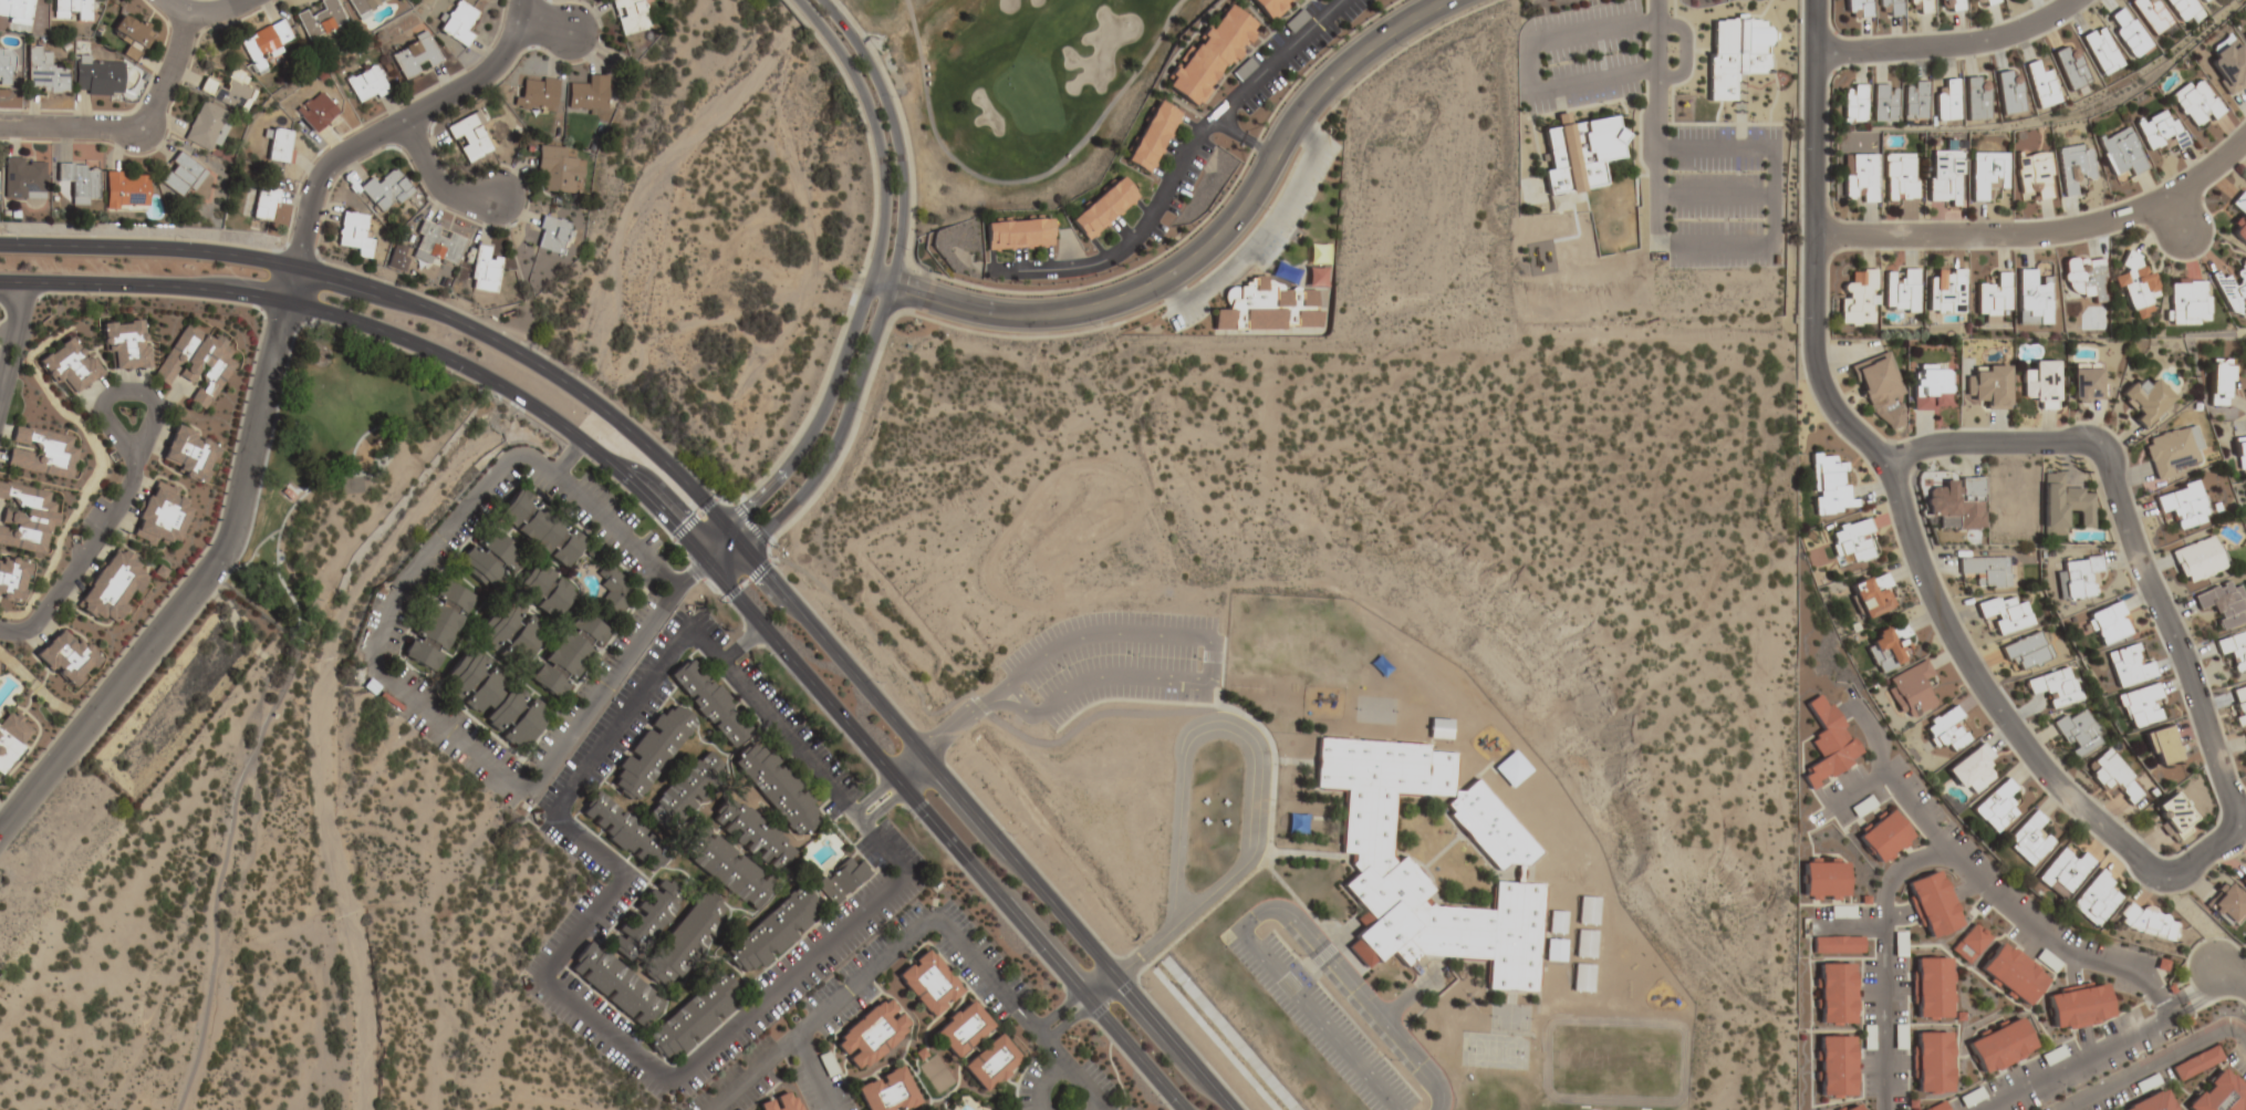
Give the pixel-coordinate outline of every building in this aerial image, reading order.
[(31,24),(34,0),(0,0),(0,21),(31,24)] [(90,20),(90,0),(54,0),(54,20),(90,20)] [(334,0),(320,0),(314,2),(317,7),(295,16),(306,40),(344,24),(334,0)] [(355,19),(393,0),(346,0),(355,19)] [(477,12),(459,0),(458,0),(438,30),(464,48),(472,36),(464,30),(477,12)] [(621,37),(651,29),(643,0),(611,0),(621,37)] [(1296,0),(1248,0),(1269,24),(1296,0)] [(1870,0),(1845,0),(1845,18),(1870,18),(1870,0)] [(1900,0),(1876,0),(1877,16),(1900,16),(1900,0)] [(1907,14),(1929,14),(1929,0),(1907,0),(1907,14)] [(1961,10),(1961,0),(1938,0),(1939,12),(1961,10)] [(2153,37),(2172,24),(2156,0),(2131,0),(2129,1),(2153,37)] [(2205,16),(2193,0),(2164,0),(2182,23),(2190,17),(2195,24),(2205,16)] [(1200,110),(1255,24),(1219,1),(1164,88),(1200,110)] [(2135,58),(2151,46),(2122,7),(2106,20),(2135,58)] [(154,29),(123,11),(111,31),(130,42),(123,54),(135,61),(154,29)] [(1284,25),(1290,32),(1304,20),(1299,13),(1284,25)] [(1712,22),(1712,54),(1707,54),(1708,101),(1734,101),(1734,82),(1736,82),(1735,74),(1744,74),(1744,73),(1768,73),(1768,46),(1770,46),(1771,40),(1774,40),(1774,33),(1771,33),(1769,27),(1765,27),(1765,22),(1758,22),(1757,20),(1744,20),(1744,14),(1735,14),(1735,19),(1729,19),(1729,20),(1719,20),(1719,22),(1712,22)] [(292,43),(281,20),(239,40),(256,77),(267,72),(260,58),(292,43)] [(2123,65),(2100,26),(2080,38),(2104,77),(2123,65)] [(390,52),(403,81),(441,63),(428,34),(390,52)] [(2210,49),(2216,58),(2207,65),(2229,98),(2245,87),(2245,57),(2231,34),(2210,49)] [(2091,85),(2072,45),(2052,54),(2072,95),(2091,85)] [(66,69),(50,69),(50,49),(28,49),(28,92),(66,92),(66,69)] [(10,87),(11,51),(0,51),(0,87),(10,87)] [(122,64),(91,63),(91,56),(76,56),(75,95),(122,95),(122,64)] [(1255,65),(1246,58),(1231,75),(1239,82),(1255,65)] [(2024,65),(2037,109),(2060,102),(2050,68),(2038,72),(2035,61),(2024,65)] [(389,92),(376,65),(346,80),(359,106),(389,92)] [(2004,116),(2026,111),(2016,68),(1994,73),(2004,116)] [(205,78),(198,91),(241,115),(253,93),(243,88),(248,78),(232,69),(222,88),(205,78)] [(606,76),(584,76),(584,86),(569,85),(568,111),(605,113),(606,76)] [(557,80),(519,77),(517,109),(554,112),(557,80)] [(1991,119),(1988,87),(1976,88),(1975,77),(1964,79),(1969,122),(1991,119)] [(1935,92),(1936,122),(1960,120),(1958,78),(1945,79),(1945,91),(1935,92)] [(1903,81),(1903,121),(1927,121),(1927,81),(1903,81)] [(2185,82),(2167,97),(2196,132),(2222,111),(2198,81),(2190,88),(2185,82)] [(1868,122),(1868,85),(1844,85),(1844,122),(1868,122)] [(1874,122),(1897,122),(1897,85),(1874,85),(1874,122)] [(310,132),(337,115),(322,91),(295,108),(310,132)] [(1123,161),(1150,175),(1180,113),(1153,99),(1123,161)] [(182,138),(211,154),(227,123),(220,119),(224,112),(202,100),(182,138)] [(2183,147),(2168,107),(2133,121),(2146,153),(2172,143),(2174,150),(2183,147)] [(447,125),(464,164),(493,151),(476,113),(447,125)] [(1538,131),(1614,113),(1625,160),(1600,166),(1603,184),(1543,198),(1537,174),(1548,170),(1538,131)] [(2145,171),(2128,127),(2095,139),(2109,176),(2124,170),(2126,178),(2145,171)] [(268,130),(267,161),(290,162),(291,131),(268,130)] [(2055,149),(2062,197),(2074,195),(2073,183),(2093,180),(2088,144),(2055,149)] [(579,194),(583,150),(539,146),(537,172),(546,173),(544,192),(579,194)] [(1951,201),(1951,208),(1962,208),(1962,151),(1928,151),(1928,201),(1951,201)] [(2008,153),(1970,153),(1970,201),(1983,201),(1983,189),(2008,189),(2008,153)] [(2054,199),(2048,153),(2014,157),(2018,192),(2031,191),(2032,201),(2054,199)] [(181,195),(184,188),(194,193),(205,167),(173,154),(159,186),(181,195)] [(1917,201),(1917,154),(1883,154),(1883,201),(1917,201)] [(1876,155),(1842,155),(1842,202),(1876,202),(1876,155)] [(4,200),(45,200),(45,159),(4,159),(4,200)] [(85,164),(57,164),(57,183),(69,183),(69,205),(96,205),(96,171),(85,171),(85,164)] [(372,178),(359,188),(381,216),(412,191),(395,169),(376,184),(372,178)] [(149,172),(105,172),(105,209),(149,209),(149,172)] [(1139,198),(1119,175),(1067,220),(1087,243),(1139,198)] [(278,187),(257,183),(251,219),(272,222),(278,187)] [(2229,205),(2240,214),(2227,230),(2245,247),(2245,196),(2241,192),(2229,205)] [(370,259),(372,240),(363,239),(366,215),(341,212),(337,246),(357,249),(355,257),(370,259)] [(571,224),(543,215),(533,246),(561,255),(571,224)] [(983,220),(984,251),(1052,248),(1051,217),(983,220)] [(454,265),(464,237),(421,222),(412,249),(394,243),(385,268),(403,274),(408,258),(428,265),(431,257),(454,265)] [(488,257),(490,249),(477,246),(468,288),(495,293),(502,259),(488,257)] [(2123,286),(2134,321),(2153,315),(2148,300),(2156,297),(2141,250),(2121,257),(2126,272),(2112,277),(2116,289),(2123,286)] [(2062,260),(2065,297),(2092,295),(2092,304),(2106,303),(2102,257),(2062,260)] [(2240,260),(2237,279),(2222,277),(2215,312),(2245,318),(2245,261),(2240,260)] [(1876,269),(1851,270),(1851,282),(1840,282),(1840,326),(1876,326),(1876,269)] [(1919,270),(1884,270),(1884,313),(1919,313),(1919,270)] [(1964,270),(1928,270),(1928,313),(1964,313),(1964,270)] [(2051,325),(2051,279),(2038,279),(2038,270),(2017,270),(2017,325),(2051,325)] [(2010,273),(1998,273),(1998,284),(1976,284),(1976,316),(1987,316),(1987,323),(1999,323),(1999,311),(2010,311),(2010,273)] [(1213,331),(1286,330),(1286,307),(1291,307),(1290,289),(1266,289),(1265,277),(1246,278),(1246,288),(1225,288),(1225,310),(1213,310),(1213,331)] [(2169,280),(2169,325),(2207,325),(2207,280),(2169,280)] [(107,371),(146,370),(145,322),(105,324),(107,371)] [(152,379),(169,388),(175,377),(195,388),(187,401),(206,412),(235,360),(227,356),(232,349),(184,322),(152,379)] [(41,360),(67,400),(100,378),(74,338),(41,360)] [(1878,435),(1906,425),(1896,396),(1903,393),(1889,353),(1854,365),(1878,435)] [(2211,406),(2230,406),(2230,360),(2211,360),(2211,406)] [(2056,364),(2032,364),(2032,373),(2021,373),(2021,401),(2035,401),(2035,411),(2056,411),(2056,364)] [(1949,411),(1949,365),(1912,365),(1912,411),(1949,411)] [(1976,366),(1976,377),(1965,377),(1965,401),(1986,401),(1986,411),(2009,411),(2009,366),(1976,366)] [(2070,372),(2070,404),(2102,404),(2102,372),(2070,372)] [(2153,378),(2145,387),(2136,378),(2120,395),(2139,414),(2132,420),(2144,432),(2175,400),(2153,378)] [(199,436),(175,425),(158,464),(202,483),(216,451),(196,442),(199,436)] [(2201,451),(2194,425),(2143,439),(2154,479),(2197,467),(2193,453),(2201,451)] [(70,481),(78,439),(13,427),(6,470),(70,481)] [(2234,439),(2238,472),(2245,471),(2245,437),(2234,439)] [(1814,515),(1857,513),(1856,498),(1848,499),(1846,463),(1835,464),(1835,454),(1810,455),(1814,515)] [(2042,472),(2042,536),(2064,536),(2064,512),(2080,512),(2080,528),(2092,528),(2092,493),(2082,493),(2082,486),(2064,486),(2064,472),(2042,472)] [(180,490),(151,480),(132,535),(175,550),(190,506),(176,501),(180,490)] [(1938,530),(1984,530),(1983,481),(1926,481),(1926,517),(1938,517),(1938,530)] [(2209,522),(2199,481),(2154,493),(2160,514),(2172,511),(2177,530),(2209,522)] [(49,554),(58,491),(0,483),(0,548),(49,554)] [(496,519),(566,571),(587,543),(516,491),(496,519)] [(1837,526),(1838,534),(1830,536),(1835,558),(1847,555),(1850,565),(1878,558),(1869,519),(1837,526)] [(459,560),(488,587),(503,571),(508,576),(525,558),(489,526),(459,560)] [(2170,551),(2182,585),(2229,569),(2217,535),(2170,551)] [(110,630),(152,572),(116,546),(74,604),(110,630)] [(21,603),(28,563),(0,557),(0,599),(21,603)] [(2064,561),(2065,572),(2056,573),(2059,601),(2095,597),(2092,574),(2102,573),(2101,557),(2064,561)] [(1982,589),(2010,589),(2010,558),(1960,558),(1960,579),(1982,579),(1982,589)] [(538,563),(515,592),(553,623),(576,594),(538,563)] [(603,614),(628,612),(624,567),(599,569),(603,614)] [(1849,586),(1863,620),(1898,606),(1884,571),(1849,586)] [(473,594),(439,579),(403,659),(437,674),(473,594)] [(2239,611),(2245,609),(2245,608),(2238,580),(2193,594),(2198,611),(2211,607),(2219,632),(2243,624),(2239,611)] [(1998,636),(2033,625),(2026,601),(2015,605),(2011,594),(1976,605),(1981,619),(1992,616),(1998,636)] [(520,669),(548,627),(504,598),(476,640),(520,669)] [(2133,634),(2120,602),(2086,615),(2098,647),(2133,634)] [(529,680),(560,701),(609,632),(578,611),(529,680)] [(1869,635),(1873,645),(1866,648),(1877,675),(1912,660),(1903,639),(1910,636),(1903,620),(1869,635)] [(34,655),(67,690),(98,661),(64,626),(34,655)] [(2000,648),(2009,668),(2017,664),(2021,672),(2054,658),(2042,630),(2000,648)] [(2219,655),(2229,652),(2235,673),(2245,669),(2245,633),(2245,631),(2214,641),(2219,655)] [(2107,653),(2116,688),(2155,678),(2151,663),(2140,666),(2135,646),(2107,653)] [(512,677),(466,649),(438,697),(527,749),(550,709),(507,684),(512,677)] [(729,752),(750,735),(690,658),(668,675),(729,752)] [(1904,722),(1937,707),(1926,684),(1935,680),(1926,660),(1884,680),(1904,722)] [(2026,681),(2031,697),(2045,693),(2050,710),(2082,700),(2072,666),(2026,681)] [(2162,719),(2158,707),(2162,706),(2156,684),(2118,696),(2128,730),(2162,719)] [(2236,728),(2245,725),(2245,686),(2232,690),(2236,704),(2230,705),(2236,728)] [(1805,703),(1821,732),(1808,739),(1821,762),(1799,773),(1808,789),(1863,760),(1826,692),(1805,703)] [(636,804),(697,722),(669,701),(607,783),(636,804)] [(1950,753),(1974,737),(1953,706),(1921,728),(1937,751),(1945,746),(1950,753)] [(2105,741),(2083,707),(2053,726),(2075,760),(2105,741)] [(36,732),(10,710),(0,723),(0,771),(2,773),(36,732)] [(1451,720),(1430,719),(1429,740),(1450,741),(1451,720)] [(2181,761),(2175,727),(2146,732),(2152,766),(2181,761)] [(1317,738),(1427,745),(1426,750),(1454,753),(1452,791),(1460,791),(1474,779),(1538,852),(1525,865),(1520,865),(1520,882),(1541,883),(1536,992),(1487,987),(1488,957),(1420,953),(1404,966),(1390,951),(1377,961),(1355,935),(1372,919),(1342,884),(1356,872),(1349,862),(1353,861),(1353,852),(1341,851),(1344,788),(1313,787),(1317,738)] [(797,841),(822,819),(757,743),(731,765),(797,841)] [(1985,766),(1994,759),(1981,743),(1944,771),(1966,799),(1994,778),(1985,766)] [(728,771),(704,749),(645,812),(669,835),(728,771)] [(2113,784),(2130,805),(2144,794),(2108,749),(2084,769),(2103,791),(2113,784)] [(1493,769),(1510,790),(1531,773),(1514,752),(1493,769)] [(1993,836),(2020,811),(2007,797),(2016,789),(2006,778),(1970,811),(1993,836)] [(649,876),(669,854),(598,791),(578,813),(649,876)] [(2175,839),(2198,823),(2176,791),(2152,807),(2175,839)] [(1857,819),(1876,805),(1869,795),(1849,810),(1857,819)] [(780,875),(799,848),(725,798),(707,825),(780,875)] [(1855,837),(1879,867),(1913,839),(1890,810),(1855,837)] [(2041,832),(2048,825),(2032,811),(2002,844),(2029,868),(2053,842),(2041,832)] [(705,830),(683,858),(755,913),(776,884),(705,830)] [(2034,879),(2059,902),(2093,863),(2078,850),(2071,858),(2061,849),(2034,879)] [(860,861),(853,867),(846,858),(814,885),(832,908),(872,875),(860,861)] [(1847,862),(1802,862),(1802,902),(1847,902),(1847,862)] [(1962,926),(1942,869),(1905,883),(1925,939),(1962,926)] [(2067,907),(2093,930),(2119,899),(2110,891),(2116,884),(2099,869),(2067,907)] [(630,961),(686,899),(662,878),(606,940),(630,961)] [(2227,883),(2205,905),(2227,927),(2245,908),(2245,902),(2227,883)] [(723,952),(746,978),(822,912),(799,886),(723,952)] [(641,972),(671,993),(728,914),(698,893),(641,972)] [(1599,898),(1579,897),(1577,925),(1596,926),(1599,898)] [(2177,930),(2130,897),(2117,915),(2164,948),(2177,930)] [(1565,935),(1565,912),(1548,912),(1548,934),(1565,935)] [(1948,949),(1965,966),(1991,940),(1974,923),(1948,949)] [(1596,932),(1577,930),(1574,958),(1593,960),(1596,932)] [(641,1030),(665,1001),(589,938),(565,967),(641,1030)] [(1545,963),(1564,964),(1565,940),(1546,939),(1545,963)] [(1862,939),(1814,939),(1814,954),(1862,954),(1862,939)] [(2026,1008),(2049,977),(2000,940),(1977,971),(2026,1008)] [(926,948),(893,976),(930,1020),(963,992),(926,948)] [(2036,957),(2052,975),(2060,967),(2045,949),(2036,957)] [(1952,1018),(1952,958),(1915,958),(1914,1018),(1952,1018)] [(1818,963),(1818,1024),(1856,1024),(1857,963),(1818,963)] [(1571,993),(1591,994),(1593,966),(1573,964),(1571,993)] [(642,1036),(664,1064),(745,1000),(723,972),(642,1036)] [(2046,993),(2053,1031),(2112,1020),(2105,982),(2046,993)] [(858,1073),(913,1028),(886,995),(831,1040),(858,1073)] [(994,1028),(970,998),(930,1031),(954,1061),(994,1028)] [(2038,1052),(2023,1017),(1966,1041),(1981,1076),(2038,1052)] [(1915,1092),(1953,1092),(1952,1032),(1914,1033),(1915,1092)] [(985,1094),(1024,1061),(1000,1033),(961,1066),(985,1094)] [(1818,1096),(1856,1096),(1856,1036),(1818,1036),(1818,1096)] [(2170,1066),(2177,1082),(2224,1062),(2217,1046),(2170,1066)] [(828,1080),(840,1074),(828,1050),(816,1057),(828,1080)] [(921,1108),(904,1066),(855,1085),(865,1109),(915,1109),(921,1108)] [(2222,1066),(2183,1107),(2186,1109),(2245,1109),(2245,1090),(2222,1066)] [(2135,1085),(2141,1094),(2160,1083),(2155,1074),(2135,1085)] [(2165,1088),(2121,1108),(2122,1109),(2175,1109),(2165,1088)] [(753,1105),(755,1109),(801,1109),(794,1089),(753,1105)] [(1960,1098),(1964,1107),(1983,1098),(1979,1089),(1960,1098)] [(1944,1102),(1926,1109),(1948,1109),(1944,1102)]
